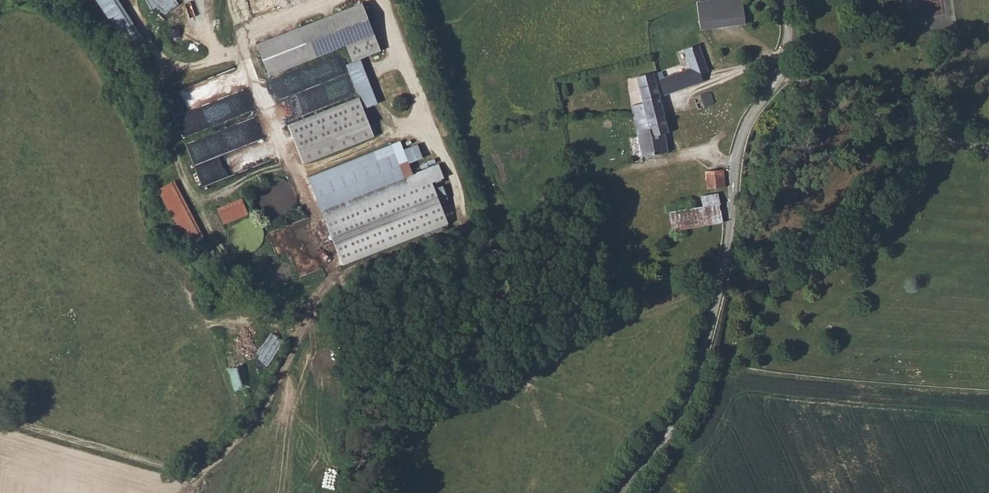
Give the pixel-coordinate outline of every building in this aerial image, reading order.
[(255,41),(267,72),(343,41),(350,57),(378,46),(359,0),(255,41)] [(743,1),(698,6),(701,26),(746,20),(743,1)] [(686,67),(655,80),(660,95),(699,80),(696,73),(703,70),(693,43),(679,48),(686,67)] [(659,132),(663,131),(650,71),(633,75),(639,101),(628,104),(638,155),(653,152),(663,150),(659,132)] [(700,104),(700,105),(707,102),(704,90),(696,92),(700,104)] [(356,94),(287,122),(302,160),(372,132),(356,94)] [(261,117),(187,139),(201,184),(271,162),(263,136),(267,135),(261,117)] [(398,138),(307,174),(342,261),(445,220),(432,186),(419,191),(411,171),(398,138)] [(437,161),(411,171),(419,191),(432,186),(445,181),(437,161)] [(724,187),(723,186),(719,170),(702,174),(707,191),(724,187)] [(175,180),(159,188),(188,244),(205,236),(175,180)] [(663,231),(713,225),(709,195),(693,197),(694,208),(661,211),(663,231)] [(243,197),(217,208),(224,224),(249,213),(243,197)]
